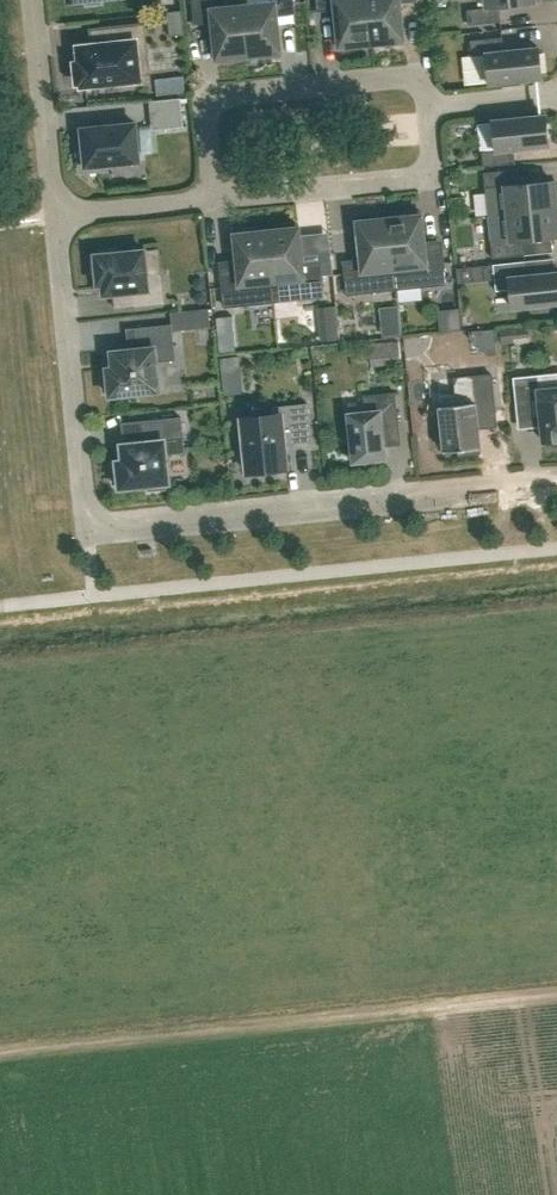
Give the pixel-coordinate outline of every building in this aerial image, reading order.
[(196,23),(213,21),(217,63),(237,61),(237,57),(249,56),(244,5),(212,9),(211,0),(193,0),(196,23)] [(244,5),(249,56),(261,55),(261,58),(281,56),(277,15),(294,13),(293,0),(275,0),(275,2),(244,5)] [(319,10),(336,8),(340,50),(360,48),(360,44),(372,43),(367,0),(318,0),(319,10)] [(372,43),(384,42),(384,45),(404,43),(400,2),(415,0),(367,0),(372,43)] [(467,9),(469,24),(501,21),(500,6),(535,3),(535,0),(536,0),(486,0),(487,7),(467,9)] [(182,10),(168,12),(170,36),(184,34),(182,10)] [(80,62),(75,63),(77,83),(82,82),(82,86),(140,80),(140,74),(149,73),(146,46),(137,47),(135,25),(99,28),(101,44),(78,46),(80,62)] [(503,37),(470,40),(472,55),(486,54),(489,83),(502,81),(502,86),(522,84),(522,83),(522,79),(537,78),(538,78),(543,77),(540,48),(504,51),(503,37)] [(181,98),(152,100),(155,129),(184,126),(181,98)] [(496,150),(482,151),(483,166),(516,163),(514,148),(550,145),(547,115),(542,116),(541,116),(525,117),(525,114),(525,113),(505,115),(506,119),(493,121),(496,150)] [(84,146),(79,147),(82,171),(106,169),(106,164),(139,161),(136,123),(82,128),(84,146)] [(484,172),(486,187),(488,215),(508,213),(556,208),(556,203),(556,202),(556,182),(554,183),(553,180),(518,184),(516,169),(484,172)] [(488,215),(491,243),(493,258),(525,255),(524,240),(556,237),(556,214),(556,208),(508,213),(488,215)] [(402,216),(390,218),(397,288),(446,283),(443,251),(426,253),(421,211),(401,213),(402,216)] [(362,259),(345,261),(348,293),(397,288),(390,218),(378,219),(377,216),(357,218),(362,259)] [(279,229),(267,230),(274,301),(323,296),(320,264),(303,265),(299,224),(279,226),(279,229)] [(239,272),(222,274),(225,306),(274,301),(267,230),(255,232),(254,229),(234,231),(239,272)] [(96,261),(91,261),(92,276),(97,276),(98,285),(103,284),(104,295),(135,291),(136,306),(165,303),(162,277),(148,279),(145,250),(116,253),(116,248),(101,249),(102,254),(95,255),(96,261)] [(493,264),(495,279),(509,278),(512,307),(556,302),(556,272),(527,275),(526,261),(493,264)] [(471,282),(470,267),(457,268),(459,283),(471,282)] [(335,307),(319,309),(322,341),(338,340),(335,307)] [(461,329),(459,308),(448,309),(450,330),(461,329)] [(209,309),(196,311),(197,327),(210,326),(209,309)] [(383,337),(401,335),(400,323),(382,325),(383,337)] [(108,373),(103,374),(105,391),(110,390),(110,395),(159,390),(156,362),(175,360),(172,324),(134,328),(136,349),(112,352),(114,368),(108,369),(108,373)] [(512,328),(500,329),(501,344),(513,343),(512,328)] [(369,344),(372,367),(401,363),(398,341),(369,344)] [(239,357),(221,359),(222,371),(240,369),(239,357)] [(514,377),(518,419),(536,417),(535,416),(542,416),(544,441),(556,440),(556,373),(537,375),(539,386),(515,388),(514,378),(515,378),(515,377),(514,377)] [(456,392),(439,394),(445,452),(459,450),(460,455),(481,453),(477,414),(496,412),(492,374),(455,378),(456,392)] [(365,412),(349,414),(354,461),(365,460),(366,465),(386,463),(382,425),(399,423),(395,392),(364,395),(365,412)] [(244,434),(238,435),(241,458),(246,457),(248,472),(287,468),(284,444),(312,441),(308,403),(273,407),(274,414),(242,418),(244,434)] [(118,466),(112,466),(114,483),(119,483),(120,488),(148,485),(149,490),(166,488),(165,483),(169,482),(166,454),(185,452),(181,416),(143,420),(145,442),(122,444),(123,460),(117,461),(118,466)]
